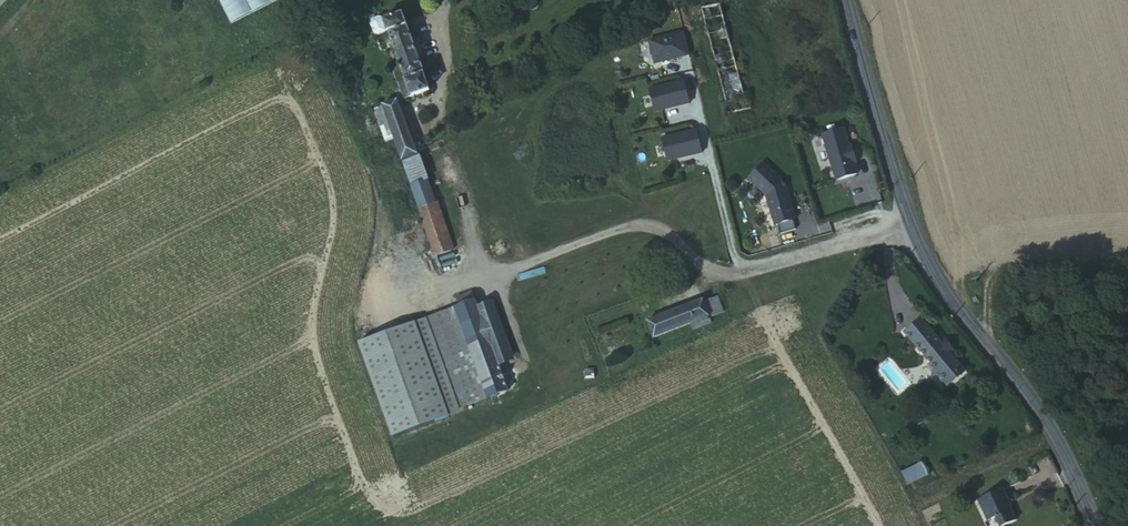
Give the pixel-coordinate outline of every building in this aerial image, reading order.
[(407,0),(387,0),(405,44),(396,47),(401,58),(426,48),(407,0)] [(726,0),(707,0),(725,79),(749,73),(747,60),(741,62),(726,0)] [(648,42),(655,67),(690,57),(683,33),(648,42)] [(403,121),(417,115),(393,52),(379,58),(400,116),(403,121)] [(686,81),(650,85),(653,113),(689,109),(686,81)] [(667,164),(703,155),(697,130),(661,139),(667,164)] [(833,185),(858,181),(849,130),(824,134),(833,185)] [(414,152),(446,242),(464,235),(433,144),(414,152)] [(759,201),(763,214),(770,212),(776,235),(795,231),(778,164),(750,171),(758,201),(759,201)] [(974,255),(977,263),(987,261),(979,252),(974,255)] [(475,318),(491,361),(512,354),(502,328),(482,273),(475,255),(459,261),(463,270),(457,273),(464,291),(447,298),(443,306),(448,322),(456,326),(475,318)] [(452,377),(491,361),(475,318),(456,326),(448,322),(443,306),(447,298),(464,291),(457,273),(362,310),(398,403),(453,381),(452,377)] [(954,323),(943,308),(926,285),(908,298),(947,350),(965,337),(954,323)] [(653,342),(726,319),(719,299),(647,322),(653,342)] [(948,304),(943,308),(954,323),(959,318),(948,304)] [(920,460),(900,470),(907,484),(927,474),(920,460)] [(1006,472),(1001,461),(976,473),(984,493),(991,490),(992,493),(996,491),(1000,500),(1012,493),(1003,473),(1006,472)]
